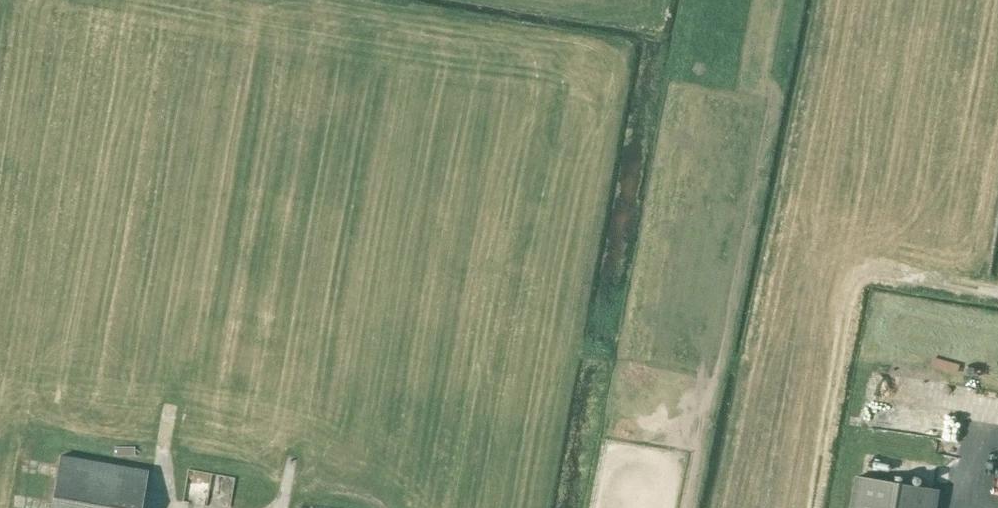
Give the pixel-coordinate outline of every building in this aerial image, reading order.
[(148,469),(60,454),(51,507),(141,507),(148,469)] [(938,490),(855,476),(849,507),(935,507),(938,490)]
